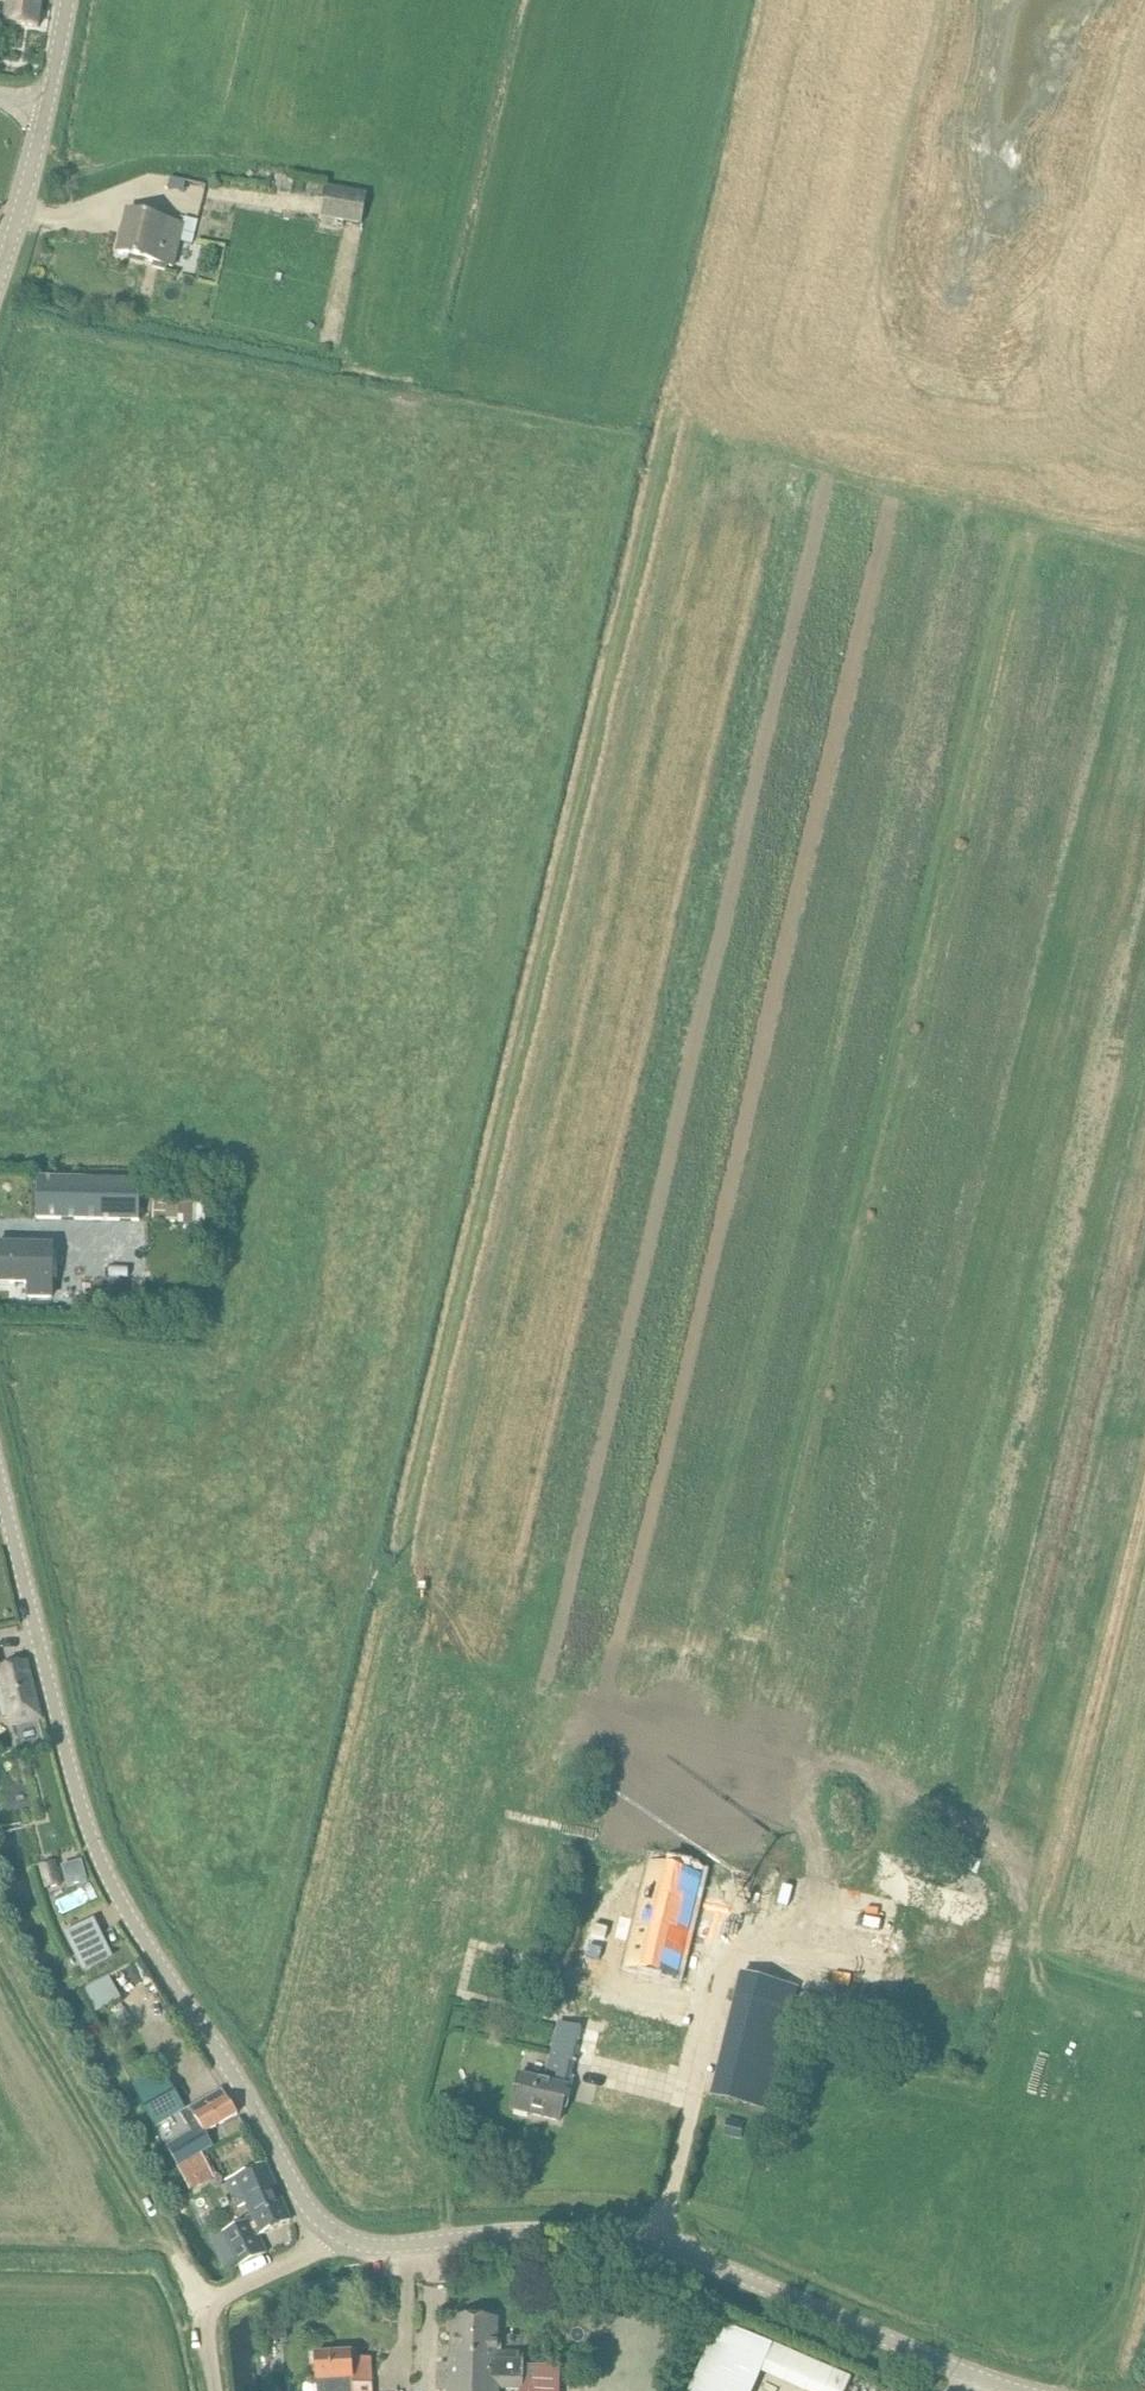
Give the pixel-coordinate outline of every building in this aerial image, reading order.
[(39,28),(42,0),(0,0),(0,1),(9,2),(6,23),(39,28)] [(283,177),(282,191),(292,193),(294,178),(283,177)] [(345,223),(363,225),(368,194),(328,187),(324,223),(344,227),(345,223)] [(118,254),(141,260),(174,268),(181,241),(193,245),(194,241),(198,222),(187,219),(185,226),(151,217),(128,211),(118,254)] [(141,1181),(62,1179),(38,1178),(37,1219),(140,1222),(141,1181)] [(208,1190),(156,1188),(155,1223),(207,1224),(208,1190)] [(52,1299),(53,1299),(54,1248),(20,1246),(0,1246),(0,1284),(36,1285),(36,1297),(28,1297),(28,1298),(52,1299)] [(10,1716),(13,1726),(41,1718),(27,1662),(0,1669),(0,1719),(10,1716)] [(40,1868),(46,1889),(62,1883),(56,1864),(40,1868)] [(685,1950),(703,1876),(660,1865),(641,1940),(685,1950)] [(93,1923),(66,1936),(82,1970),(110,1957),(93,1923)] [(112,1979),(102,1985),(110,2000),(121,1994),(112,1979)] [(734,2001),(718,2073),(713,2096),(768,2110),(773,2087),(789,2012),(734,2001)] [(582,2028),(559,2022),(544,2084),(519,2078),(517,2087),(511,2110),(532,2115),(533,2112),(542,2114),(542,2117),(560,2122),(574,2063),(573,2063),(582,2028)] [(207,2148),(199,2134),(204,2131),(205,2134),(238,2114),(222,2090),(180,2114),(192,2135),(168,2148),(178,2165),(207,2148)] [(158,2121),(183,2107),(173,2091),(149,2105),(158,2121)] [(727,2117),(723,2135),(741,2140),(745,2122),(727,2117)] [(196,2156),(180,2166),(187,2179),(203,2170),(202,2167),(207,2164),(201,2154),(196,2157),(196,2156)] [(257,2236),(291,2221),(266,2164),(228,2181),(240,2207),(247,2204),(256,2220),(225,2234),(239,2265),(265,2254),(257,2236)] [(449,2376),(443,2376),(443,2390),(449,2390),(499,2390),(542,2390),(558,2390),(559,2370),(524,2370),(524,2353),(498,2353),(499,2319),(452,2318),(451,2358),(449,2358),(449,2376)] [(776,2345),(723,2322),(693,2390),(757,2390),(776,2345)] [(285,2326),(272,2329),(274,2342),(288,2339),(285,2326)] [(371,2360),(352,2361),(351,2353),(316,2355),(318,2382),(319,2390),(372,2390),(371,2360)]
